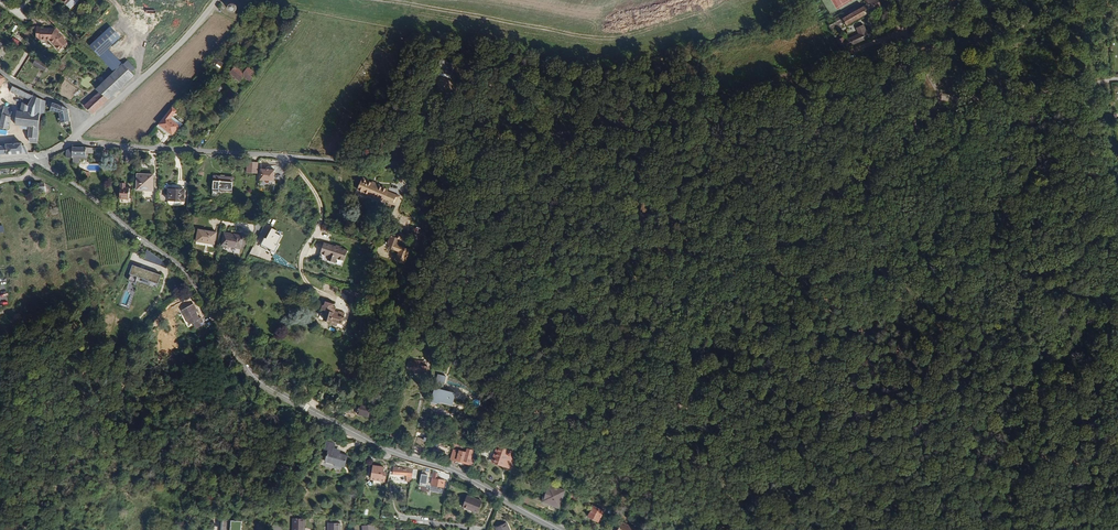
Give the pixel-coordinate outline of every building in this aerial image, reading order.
[(72,9),(81,0),(63,0),(72,9)] [(879,0),(865,0),(824,21),(830,33),(882,6),(879,0)] [(238,7),(238,6),(237,5),(236,4),(235,3),(234,2),(233,2),(231,2),(230,3),(228,5),(228,6),(227,7),(227,9),(228,10),(229,11),(230,12),(231,13),(232,13),(233,13),(235,13),(236,12),(238,10),(238,7)] [(870,30),(867,24),(863,25),(861,19),(852,23),(855,29),(841,35),(839,30),(832,33),(838,45),(870,30)] [(111,26),(89,46),(114,72),(96,88),(99,92),(85,105),(93,115),(135,76),(109,48),(121,37),(111,26)] [(68,43),(56,29),(43,29),(43,27),(38,27),(37,39),(41,39),(41,40),(51,40),(61,50),(68,43)] [(466,53),(468,45),(460,43),(458,52),(466,53)] [(217,57),(211,65),(221,71),(226,63),(217,57)] [(46,72),(50,65),(38,58),(34,64),(46,72)] [(456,77),(459,62),(444,59),(441,74),(456,77)] [(259,73),(255,71),(249,67),(246,73),(236,67),(231,75),(244,83),(247,78),(254,82),(256,79),(259,73)] [(37,144),(39,115),(44,114),(45,102),(40,100),(12,87),(9,91),(24,99),(31,99),(27,106),(21,103),(20,112),(16,112),(14,126),(29,127),(28,138),(29,143),(37,144)] [(69,122),(67,110),(51,104),(46,102),(46,108),(49,109),(49,111),(58,113),(60,124),(69,122)] [(11,116),(13,107),(6,105),(4,113),(11,116)] [(178,125),(182,119),(178,116),(180,113),(178,112),(180,110),(176,107),(162,125),(171,131),(170,133),(174,135),(174,134),(176,134),(178,132),(180,132),(183,128),(178,125)] [(10,129),(12,117),(11,116),(4,113),(1,127),(10,129)] [(186,130),(190,124),(182,119),(178,125),(183,128),(186,130)] [(212,143),(217,136),(211,131),(206,139),(212,143)] [(26,145),(23,145),(23,144),(8,144),(8,146),(0,146),(0,155),(10,154),(30,153),(26,145)] [(94,154),(94,148),(74,147),(67,150),(67,158),(73,158),(73,164),(80,164),(80,160),(80,156),(87,156),(87,154),(90,154),(94,154)] [(135,163),(136,154),(127,154),(127,162),(135,163)] [(258,174),(259,163),(248,162),(247,173),(258,174)] [(277,181),(278,170),(264,169),(263,180),(277,181)] [(153,190),(154,175),(138,174),(137,190),(144,191),(144,189),(153,190)] [(233,193),(234,183),(230,183),(230,177),(215,176),(213,191),(233,193)] [(388,203),(392,194),(387,192),(388,191),(383,189),(384,188),(375,184),(375,186),(372,184),(368,183),(368,181),(363,179),(358,190),(369,195),(368,196),(383,203),(383,201),(388,203)] [(46,193),(45,183),(37,184),(38,194),(46,193)] [(130,199),(130,188),(126,188),(126,184),(121,183),(121,199),(130,199)] [(185,202),(185,192),(178,191),(178,190),(169,189),(168,201),(185,202)] [(393,206),(397,197),(392,194),(388,203),(393,206)] [(272,228),(262,247),(274,253),(283,236),(276,233),(277,230),(272,228)] [(415,239),(422,241),(425,230),(419,228),(415,239)] [(215,245),(217,233),(199,230),(197,241),(215,245)] [(247,244),(248,237),(225,233),(223,246),(242,249),(243,244),(247,244)] [(398,246),(400,241),(402,240),(401,238),(400,237),(399,237),(398,237),(397,238),(397,240),(391,237),(387,248),(399,253),(396,261),(405,264),(410,251),(398,246)] [(345,262),(348,252),(340,249),(340,248),(336,246),(336,248),(324,244),(321,254),(328,256),(327,260),(329,261),(333,263),(336,262),(337,259),(345,262)] [(157,259),(157,258),(147,252),(144,260),(155,264),(157,259)] [(153,284),(156,275),(141,269),(141,268),(133,265),(130,274),(131,274),(130,277),(129,277),(129,279),(130,279),(128,282),(135,285),(137,278),(153,284)] [(158,286),(161,277),(156,275),(153,284),(158,286)] [(355,306),(360,291),(343,286),(340,293),(350,296),(348,304),(355,306)] [(343,324),(346,315),(341,313),(341,314),(335,312),(337,308),(334,307),(334,305),(326,302),(324,306),(323,306),(323,307),(321,310),(322,312),(326,313),(323,320),(331,322),(330,324),(337,326),(338,323),(343,324)] [(201,319),(197,313),(195,310),(197,308),(194,304),(182,310),(190,325),(194,323),(201,319)] [(206,325),(202,319),(201,319),(194,323),(197,330),(206,325)] [(428,372),(429,367),(424,367),(424,366),(421,365),(422,362),(411,361),(410,370),(413,370),(415,374),(419,375),(420,373),(422,371),(428,372)] [(438,375),(437,383),(445,384),(447,376),(438,375)] [(454,407),(457,393),(436,387),(432,401),(454,407)] [(370,418),(372,406),(360,403),(358,413),(364,414),(363,416),(370,418)] [(345,467),(348,456),(341,454),(341,453),(334,451),(335,444),(326,442),(325,449),(329,450),(326,461),(345,467)] [(512,470),(517,454),(497,447),(492,463),(512,470)] [(474,466),(478,452),(468,449),(467,453),(460,451),(459,452),(454,450),(451,460),(456,461),(455,463),(466,466),(466,464),(474,466)] [(383,475),(384,468),(374,467),(372,480),(374,480),(374,484),(381,486),(382,479),(385,480),(386,475),(383,475)] [(412,482),(414,470),(395,468),(395,470),(394,470),(394,475),(398,475),(398,481),(412,482)] [(421,471),(420,483),(427,484),(429,472),(421,471)] [(449,489),(452,477),(434,473),(433,479),(445,481),(447,481),(446,488),(449,489)] [(492,485),(497,477),(490,473),(485,482),(492,485)] [(443,493),(445,481),(433,479),(432,484),(430,491),(443,493)] [(559,508),(565,492),(551,487),(550,491),(547,490),(544,498),(551,500),(549,505),(559,508)] [(478,514),(483,502),(477,500),(477,498),(474,497),(473,499),(468,496),(463,508),(478,514)] [(599,523),(605,512),(594,507),(588,518),(599,523)] [(567,527),(571,519),(565,515),(561,524),(567,527)] [(306,519),(293,519),(293,529),(305,529),(306,519)] [(224,520),(223,529),(242,529),(243,522),(224,520)] [(622,522),(618,529),(637,529),(622,522)]
